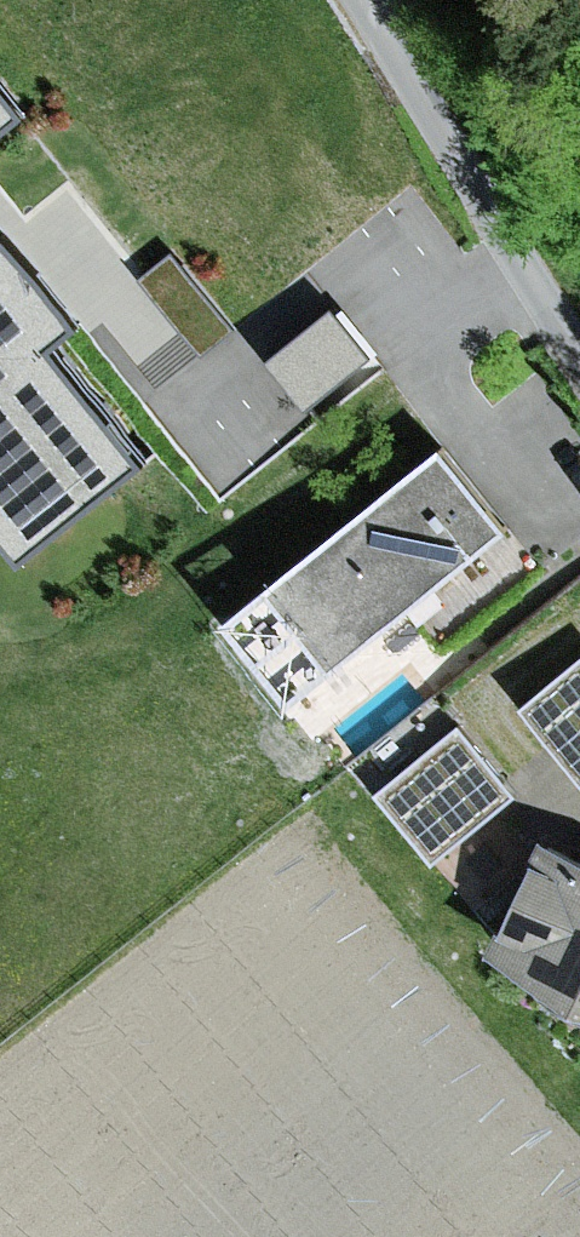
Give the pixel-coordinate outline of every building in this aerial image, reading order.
[(24,112),(0,84),(0,132),(24,112)] [(151,459),(56,340),(78,323),(7,234),(0,240),(0,523),(28,557),(151,459)] [(174,255),(144,278),(202,353),(232,330),(174,255)] [(335,310),(273,361),(311,406),(373,356),(335,310)] [(511,532),(443,449),(234,620),(302,703),(511,532)] [(579,749),(579,659),(523,707),(568,760),(579,749)] [(460,723),(377,790),(435,861),(518,793),(460,723)] [(568,760),(579,774),(579,749),(568,760)] [(548,847),(498,957),(535,973),(543,985),(579,1012),(579,861),(548,847)]
